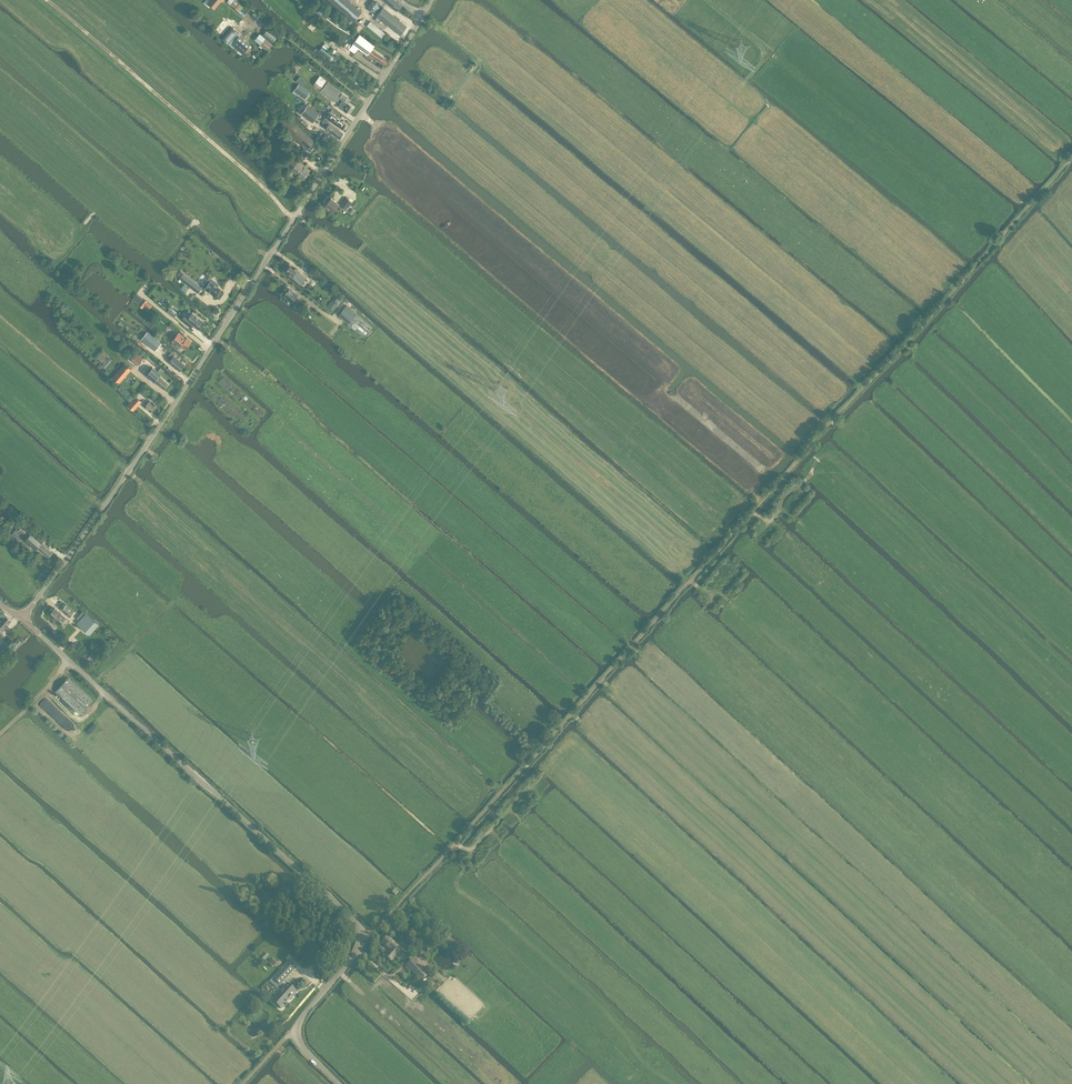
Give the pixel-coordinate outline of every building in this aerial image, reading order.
[(221,0),(223,2),(224,0),(209,0),(207,2),(214,8),(221,0)] [(355,19),(362,11),(349,0),(334,0),(336,2),(355,19)] [(368,5),(370,11),(376,12),(379,7),(377,1),(371,0),(368,5)] [(397,11),(402,5),(396,0),(383,0),(397,11)] [(377,15),(400,34),(406,26),(383,7),(377,15)] [(368,26),(372,29),(373,28),(381,36),(384,32),(372,22),(368,26)] [(232,27),(222,39),(229,44),(239,33),(232,27)] [(267,28),(262,35),(273,43),(273,42),(278,36),(268,29),(267,28)] [(272,43),(260,33),(255,40),(267,50),(272,43)] [(358,47),(367,54),(368,54),(383,64),(387,59),(378,53),(372,49),(371,48),(374,45),(360,34),(349,48),(354,52),(358,47)] [(240,36),(233,44),(243,53),(250,45),(240,36)] [(319,49),(318,50),(329,59),(333,54),(329,51),(322,46),(319,49)] [(326,79),(320,75),(313,84),(320,89),(326,79)] [(305,80),(300,76),(296,80),(302,85),(305,80)] [(320,90),(334,101),(341,92),(327,81),(320,90)] [(295,90),(306,98),(310,92),(299,84),(295,90)] [(342,100),(338,106),(341,108),(345,101),(348,97),(342,93),(339,97),(342,100)] [(341,108),(349,113),(353,107),(345,101),(341,108)] [(308,104),(301,113),(313,122),(319,113),(308,104)] [(329,113),(326,117),(342,128),(345,124),(335,117),(337,115),(338,116),(340,113),(331,107),(328,112),(329,113)] [(288,116),(281,124),(307,148),(314,140),(288,116)] [(325,117),(321,121),(324,124),(323,126),(324,126),(339,138),(343,133),(328,121),(327,121),(328,119),(325,117)] [(285,165),(303,179),(310,170),(292,155),(285,165)] [(331,197),(326,204),(334,210),(339,204),(331,197)] [(346,197),(339,205),(346,210),(352,202),(346,197)] [(286,270),(290,274),(293,276),(298,281),(302,277),(296,272),(298,270),(295,268),(294,269),(290,266),(286,270)] [(183,273),(179,278),(198,293),(202,287),(183,273)] [(208,279),(202,286),(215,296),(221,289),(217,286),(219,284),(215,281),(214,283),(208,279)] [(291,302),(297,295),(289,288),(283,295),(291,302)] [(144,298),(139,304),(142,307),(144,304),(149,308),(152,305),(144,298)] [(333,310),(337,304),(332,300),(327,305),(333,310)] [(296,302),(293,306),(299,311),(300,310),(302,307),(297,303),(296,302)] [(170,308),(167,311),(171,315),(174,317),(177,313),(170,308)] [(338,314),(348,323),(348,324),(363,337),(372,327),(357,314),(354,317),(344,308),(338,314)] [(184,316),(181,319),(188,325),(190,322),(197,328),(203,321),(192,312),(187,318),(184,316)] [(175,332),(170,338),(172,340),(173,341),(171,343),(178,348),(179,346),(180,347),(181,345),(185,349),(191,341),(187,337),(186,338),(185,338),(183,336),(182,335),(184,333),(181,330),(179,333),(178,332),(177,334),(175,332)] [(147,331),(141,339),(155,350),(161,343),(147,331)] [(185,364),(174,355),(175,354),(172,351),(167,356),(171,359),(168,361),(179,371),(185,364)] [(146,358),(141,365),(147,370),(152,363),(146,358)] [(112,377),(119,383),(132,369),(125,363),(112,377)] [(146,374),(154,382),(155,381),(164,388),(168,384),(159,376),(163,372),(164,371),(161,369),(158,372),(152,367),(151,368),(149,371),(147,372),(146,374)] [(139,391),(132,400),(136,404),(139,401),(144,395),(139,391)] [(149,401),(147,403),(145,401),(143,405),(144,406),(150,411),(155,406),(149,401)] [(7,529),(13,522),(9,518),(3,525),(7,529)] [(38,548),(42,543),(44,542),(24,524),(20,528),(18,527),(12,534),(16,538),(17,538),(16,539),(18,541),(20,538),(23,541),(25,539),(36,549),(38,548)] [(42,543),(38,548),(48,556),(52,552),(42,543)] [(69,616),(74,611),(66,604),(62,610),(69,616)] [(55,620),(54,622),(57,624),(58,623),(59,624),(65,617),(55,608),(49,615),(55,620)] [(87,612),(77,623),(89,634),(99,623),(87,612)] [(12,620),(4,613),(0,618),(0,633),(12,620)] [(11,646),(15,649),(22,642),(18,638),(11,646)] [(93,653),(88,658),(93,662),(98,657),(93,653)] [(81,713),(93,700),(68,677),(56,691),(81,713)] [(410,932),(402,940),(406,943),(413,936),(416,932),(413,929),(410,932)] [(388,937),(383,944),(391,951),(386,956),(391,961),(396,956),(402,950),(388,937)] [(428,954),(434,948),(427,942),(422,947),(428,954)] [(414,960),(406,967),(407,967),(420,982),(427,977),(428,976),(414,960)] [(273,979),(274,979),(279,985),(294,968),(295,967),(289,961),(273,979)] [(283,989),(272,1001),(281,1009),(284,1007),(287,1003),(288,1003),(289,1002),(288,1002),(289,1001),(290,1001),(293,998),(292,997),(297,992),(288,985),(284,990),(283,989)]
